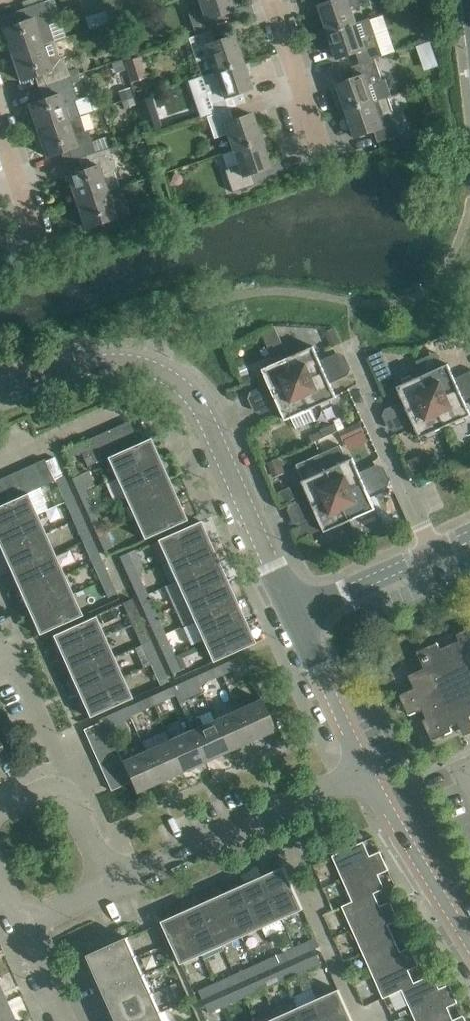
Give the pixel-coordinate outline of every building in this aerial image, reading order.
[(2,27),(11,54),(54,39),(49,24),(52,23),(44,0),(20,8),(24,20),(9,25),(2,27)] [(110,11),(119,8),(116,0),(106,0),(110,11)] [(197,34),(210,29),(218,27),(214,15),(233,9),(230,0),(200,0),(202,7),(189,12),(197,34)] [(364,0),(333,0),(319,5),(328,32),(356,22),(351,6),(364,2),(364,0)] [(356,22),(328,32),(337,58),(356,52),(360,63),(375,58),(382,55),(370,19),(369,18),(356,22)] [(242,61),(233,34),(214,41),(210,29),(197,34),(190,37),(203,74),(242,61)] [(42,73),(46,84),(70,76),(67,67),(62,53),(59,54),(54,39),(11,54),(20,80),(42,73)] [(124,61),(123,61),(131,83),(132,82),(147,77),(140,56),(124,61)] [(375,58),(360,63),(352,66),(356,77),(337,84),(346,110),(391,95),(386,78),(382,79),(375,58)] [(123,61),(113,65),(115,71),(120,73),(126,71),(123,61)] [(242,61),(203,74),(203,75),(217,112),(228,108),(236,105),(246,101),(242,90),(251,87),(246,74),(251,72),(248,62),(243,64),(242,61)] [(76,64),(67,67),(70,76),(77,74),(79,73),(76,64)] [(77,74),(70,76),(72,83),(79,81),(77,74)] [(72,83),(70,76),(46,84),(50,96),(28,103),(37,130),(80,115),(75,100),(78,99),(72,83)] [(131,89),(119,93),(122,101),(134,97),(131,89)] [(137,97),(136,97),(143,120),(159,114),(151,92),(137,97)] [(391,95),(346,110),(355,137),(374,130),(378,142),(401,134),(388,96),(391,95)] [(134,97),(122,101),(124,108),(136,104),(134,97)] [(210,115),(206,116),(214,138),(218,137),(231,132),(236,147),(260,139),(251,113),(232,119),(228,108),(217,112),(210,115)] [(85,130),(80,115),(37,130),(46,156),(68,148),(72,160),(85,156),(96,152),(88,129),(85,130)] [(229,168),(225,170),(233,191),(254,183),(250,172),(269,166),(260,139),(236,147),(242,163),(229,168)] [(109,147),(96,152),(85,156),(89,167),(67,174),(76,201),(119,186),(114,171),(117,170),(109,147)] [(124,201),(119,186),(76,201),(85,227),(107,220),(111,231),(135,223),(127,200),(124,201)] [(326,332),(332,346),(339,343),(333,329),(326,332)] [(297,353),(288,357),(300,383),(329,370),(326,363),(322,365),(320,360),(314,346),(308,349),(306,345),(296,350),(297,353)] [(326,363),(329,370),(349,360),(346,354),(339,351),(320,360),(322,365),(326,363)] [(382,351),(368,357),(373,369),(387,363),(382,351)] [(437,353),(418,361),(424,374),(423,375),(434,400),(463,387),(460,381),(457,383),(454,377),(448,363),(443,366),(437,353)] [(268,390),(270,396),(300,383),(288,357),(279,362),(277,358),(267,363),(269,366),(263,369),(269,384),(271,388),(268,390)] [(352,367),(349,360),(329,370),(332,376),(328,378),(330,382),(350,374),(352,367)] [(329,370),(300,383),(311,409),(320,404),(322,408),(332,403),(331,400),(337,397),(330,382),(328,378),(332,376),(329,370)] [(463,387),(469,384),(469,370),(454,377),(457,383),(460,381),(463,387)] [(402,407),(405,414),(434,400),(423,375),(413,379),(412,375),(401,380),(403,384),(397,386),(404,401),(406,405),(402,407)] [(311,409),(300,383),(270,396),(273,403),(277,401),(279,406),(285,420),(291,417),(296,429),(316,420),(311,409)] [(247,398),(250,405),(270,396),(268,390),(271,388),(269,384),(250,392),(247,398)] [(434,400),(446,426),(455,422),(457,426),(467,421),(465,417),(469,415),(469,412),(464,400),(462,395),(466,394),(463,387),(434,400)] [(273,403),(270,396),(250,405),(253,412),(260,415),(279,406),(277,401),(273,403)] [(436,430),(446,426),(434,400),(405,414),(408,420),(411,418),(414,424),(420,438),(426,435),(428,438),(438,434),(436,430)] [(382,416),(385,423),(405,414),(402,407),(406,405),(404,401),(384,410),(382,416)] [(408,420),(405,414),(385,423),(388,430),(394,432),(414,424),(411,418),(408,420)] [(128,447),(139,442),(129,420),(118,425),(128,447)] [(335,423),(320,430),(324,437),(338,430),(335,423)] [(360,423),(341,431),(346,441),(353,437),(364,432),(360,423)] [(128,447),(118,425),(107,430),(117,452),(128,447)] [(96,435),(106,457),(107,456),(117,452),(107,430),(96,435)] [(321,431),(309,437),(312,442),(315,441),(323,437),(321,431)] [(85,440),(95,462),(106,457),(96,435),(85,440)] [(117,452),(107,456),(116,477),(159,458),(150,437),(139,442),(128,447),(117,452)] [(85,440),(63,449),(67,458),(81,452),(87,465),(95,462),(85,440)] [(339,495),(368,482),(365,475),(361,477),(359,472),(353,458),(347,460),(341,446),(320,455),(339,495)] [(307,501),(310,508),(339,495),(320,455),(301,463),(308,478),(302,481),(308,495),(310,500),(307,501)] [(433,465),(428,455),(410,464),(414,474),(433,465)] [(45,460),(54,481),(63,477),(54,456),(45,460)] [(44,458),(33,463),(43,486),(54,481),(45,460),(44,458)] [(116,477),(111,479),(120,500),(125,497),(168,478),(159,458),(116,477)] [(280,459),(270,464),(274,474),(284,469),(280,459)] [(32,490),(43,486),(33,463),(22,468),(32,490)] [(365,475),(368,482),(388,472),(385,465),(378,463),(359,472),(361,477),(365,475)] [(11,473),(21,495),(27,493),(32,490),(22,468),(11,473)] [(391,479),(388,472),(368,482),(371,488),(367,490),(369,494),(389,485),(391,479)] [(10,500),(21,495),(11,473),(0,478),(10,500)] [(71,478),(79,494),(87,490),(80,474),(71,478)] [(10,500),(0,478),(0,504),(10,500)] [(125,497),(134,518),(177,498),(168,478),(125,497)] [(72,497),(65,481),(56,485),(63,501),(72,497)] [(368,482),(339,495),(350,520),(357,535),(376,526),(370,511),(376,509),(369,494),(367,490),(371,488),(368,482)] [(79,494),(86,510),(94,507),(87,490),(79,494)] [(36,513),(27,493),(21,495),(10,500),(0,504),(0,529),(36,513)] [(286,510),(289,517),(310,508),(307,501),(310,500),(308,495),(289,504),(286,510)] [(341,524),(350,520),(339,495),(310,508),(312,514),(316,513),(318,518),(325,532),(331,529),(332,533),(343,528),(341,524)] [(79,513),(72,497),(63,501),(71,517),(79,513)] [(177,498),(134,518),(143,539),(186,519),(177,498)] [(312,514),(310,508),(289,517),(292,524),(299,526),(318,518),(316,513),(312,514)] [(2,553),(45,534),(36,513),(0,529),(0,548),(2,553)] [(89,518),(97,534),(105,531),(98,514),(89,518)] [(157,540),(166,561),(209,541),(200,520),(157,540)] [(90,538),(83,521),(74,525),(81,542),(90,538)] [(97,534),(104,550),(112,547),(105,531),(97,534)] [(11,573),(54,554),(45,534),(2,553),(11,573)] [(90,538),(81,542),(88,557),(97,554),(90,538)] [(218,561),(209,541),(166,561),(175,581),(218,561)] [(129,577),(137,574),(143,571),(134,550),(119,557),(129,577)] [(63,574),(54,554),(11,573),(20,593),(63,574)] [(108,578),(100,561),(92,565),(99,582),(108,578)] [(175,581),(184,601),(227,581),(218,561),(175,581)] [(29,613),(72,594),(63,574),(20,593),(29,613)] [(129,577),(136,593),(144,590),(137,574),(129,577)] [(115,594),(108,578),(99,582),(106,598),(115,594)] [(236,602),(227,581),(184,601),(193,621),(236,602)] [(81,615),(72,594),(29,613),(38,634),(81,615)] [(139,601),(147,618),(155,614),(148,597),(139,601)] [(123,603),(132,623),(141,620),(132,599),(123,603)] [(193,621),(202,641),(246,622),(236,602),(193,621)] [(147,618),(154,633),(162,630),(155,614),(147,618)] [(61,656),(104,636),(95,615),(52,635),(61,656)] [(141,620),(132,623),(140,640),(148,636),(141,620)] [(255,642),(246,622),(202,641),(212,662),(255,642)] [(457,633),(460,640),(441,648),(438,641),(417,651),(425,667),(408,674),(414,688),(400,694),(409,715),(423,709),(427,718),(423,719),(432,740),(453,731),(450,726),(458,722),(464,736),(469,733),(469,716),(469,715),(469,627),(457,633)] [(113,656),(104,636),(61,656),(70,676),(113,656)] [(165,658),(173,654),(166,638),(158,641),(165,658)] [(142,644),(134,647),(143,667),(151,664),(159,660),(152,644),(150,640),(142,644)] [(194,647),(176,655),(182,668),(188,665),(185,659),(197,654),(194,647)] [(165,658),(172,674),(181,670),(173,654),(165,658)] [(241,655),(224,663),(228,671),(233,669),(237,678),(249,673),(245,663),(241,655)] [(79,696),(122,677),(113,656),(70,676),(79,696)] [(166,676),(159,660),(151,664),(158,680),(166,676)] [(212,668),(195,676),(199,684),(215,677),(212,668)] [(178,684),(172,686),(176,695),(180,704),(203,693),(199,684),(195,676),(178,684)] [(132,697),(122,677),(79,696),(88,717),(132,697)] [(172,686),(149,697),(152,705),(176,695),(172,686)] [(149,697),(132,704),(136,713),(152,705),(149,697)] [(237,709),(251,740),(275,729),(261,698),(237,709)] [(237,709),(214,719),(228,750),(251,740),(237,709)] [(102,718),(103,720),(106,726),(123,718),(120,710),(102,718)] [(199,715),(187,721),(191,730),(205,761),(228,750),(214,719),(203,724),(199,715)] [(103,720),(83,729),(88,739),(108,730),(106,726),(103,720)] [(88,739),(92,749),(112,740),(108,730),(88,739)] [(191,730),(168,740),(182,771),(205,761),(191,730)] [(97,759),(117,750),(112,740),(92,749),(97,759)] [(182,771),(168,740),(145,750),(159,781),(182,771)] [(97,759),(102,770),(121,761),(117,750),(97,759)] [(145,750),(121,761),(126,771),(130,781),(135,792),(159,781),(145,750)] [(121,761),(102,770),(106,780),(126,771),(121,761)] [(106,780),(111,790),(130,781),(126,771),(106,780)] [(332,855),(343,879),(384,860),(380,851),(370,856),(363,841),(332,855)] [(389,870),(384,860),(343,879),(353,901),(353,902),(384,888),(378,875),(389,870)] [(282,919),(303,909),(284,866),(263,875),(282,919)] [(262,928),(282,919),(263,875),(243,885),(262,928)] [(262,928),(243,885),(222,894),(242,937),(262,928)] [(384,888),(353,902),(353,901),(342,906),(352,929),(394,911),(390,901),(380,906),(374,893),(384,888)] [(222,946),(242,937),(222,894),(202,903),(222,946)] [(222,946),(202,903),(182,912),(201,955),(222,946)] [(394,911),(352,929),(363,952),(394,938),(388,925),(399,920),(394,911)] [(181,964),(201,955),(182,912),(161,921),(181,964)] [(88,977),(136,955),(127,936),(80,958),(88,977)] [(363,952),(373,975),(415,956),(410,946),(400,951),(394,938),(363,952)] [(311,940),(295,947),(299,956),(315,948),(311,940)] [(283,963),(299,956),(295,947),(279,954),(283,963)] [(317,954),(301,961),(305,970),(321,962),(317,954)] [(145,974),(136,955),(88,977),(97,996),(145,974)] [(373,975),(383,998),(402,990),(401,989),(414,983),(414,982),(409,970),(419,965),(415,956),(373,975)] [(271,958),(255,965),(258,974),(275,966),(271,958)] [(289,977),(305,970),(301,961),(285,968),(289,977)] [(243,981),(258,974),(255,965),(239,972),(243,981)] [(277,972),(261,979),(265,988),(281,980),(277,972)] [(153,993),(145,974),(97,996),(105,1014),(153,993)] [(401,989),(402,990),(412,1012),(454,993),(449,983),(439,988),(433,974),(414,982),(414,983),(401,989)] [(231,976),(214,983),(218,992),(235,984),(231,976)] [(261,979),(245,986),(249,995),(265,988),(261,979)] [(202,999),(218,992),(214,983),(199,990),(202,999)] [(318,998),(328,1020),(353,1020),(338,989),(318,998)] [(237,990),(221,997),(224,1006),(241,998),(237,990)] [(153,993),(105,1014),(108,1020),(140,1020),(162,1011),(153,993)] [(412,1012),(416,1020),(452,1020),(453,1020),(447,1007),(458,1002),(454,993),(412,1012)] [(209,1013),(224,1006),(221,997),(205,1004),(209,1013)] [(304,1020),(328,1020),(318,998),(298,1007),(304,1020)] [(0,1003),(0,1020),(15,1020),(6,1000),(0,1003)] [(277,1016),(280,1020),(304,1020),(298,1007),(277,1016)] [(162,1011),(140,1020),(166,1020),(162,1011)]
